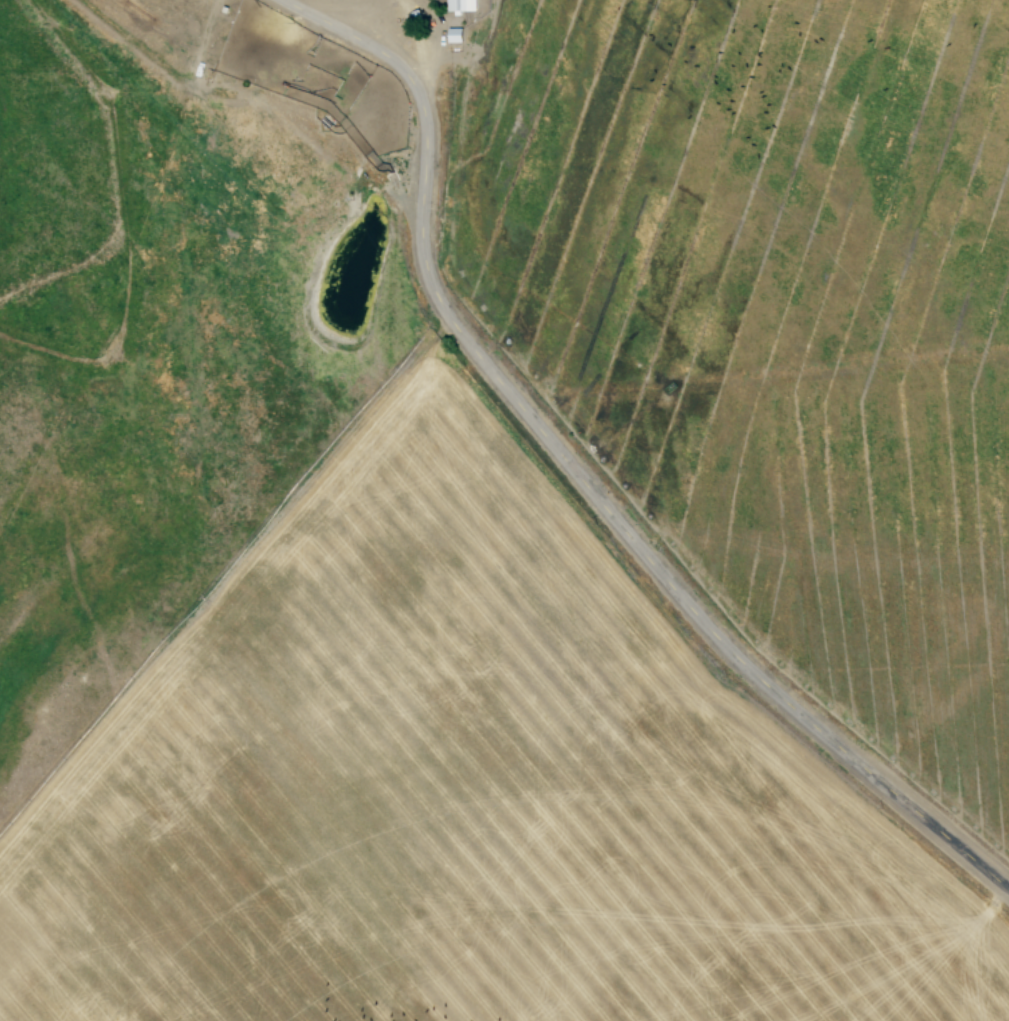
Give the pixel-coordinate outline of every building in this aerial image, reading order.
[(447,11),(477,10),(476,0),(447,0),(447,11)] [(450,43),(465,42),(464,28),(449,28),(450,43)]
